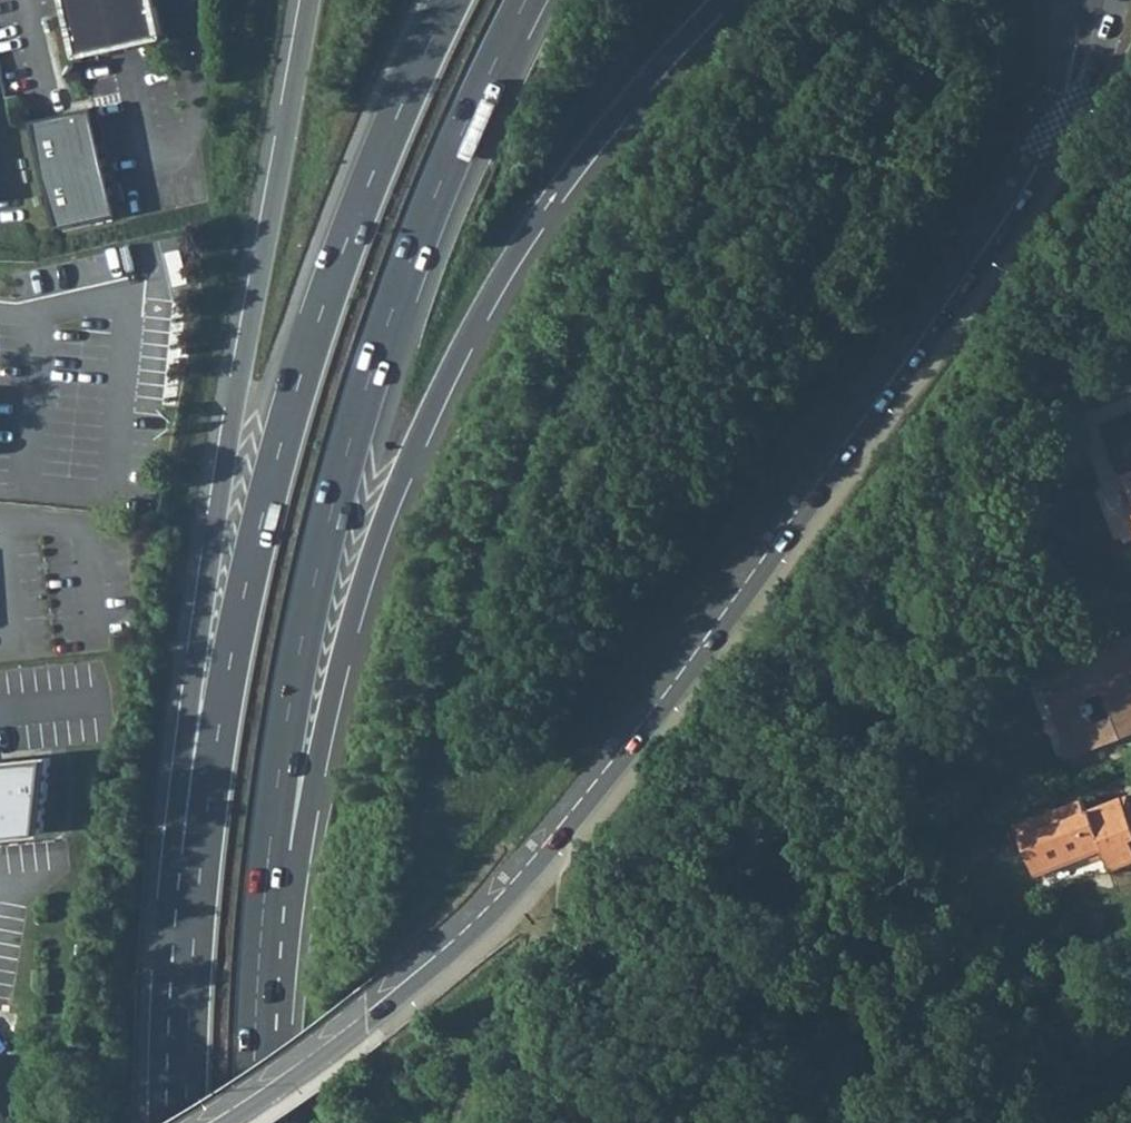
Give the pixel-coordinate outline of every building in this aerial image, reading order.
[(163,34),(156,0),(70,0),(82,52),(163,34)] [(94,107),(33,121),(58,229),(119,216),(94,107)] [(1125,675),(1130,673),(1130,638),(1042,673),(1073,753),(1130,730),(1130,689),(1125,675)] [(42,832),(50,759),(0,764),(0,836),(42,832)] [(1023,836),(1038,873),(1105,847),(1113,868),(1130,861),(1130,813),(1124,795),(1087,810),(1082,799),(1059,809),(1063,820),(1023,836)] [(1019,825),(1023,836),(1063,820),(1059,809),(1019,825)]
